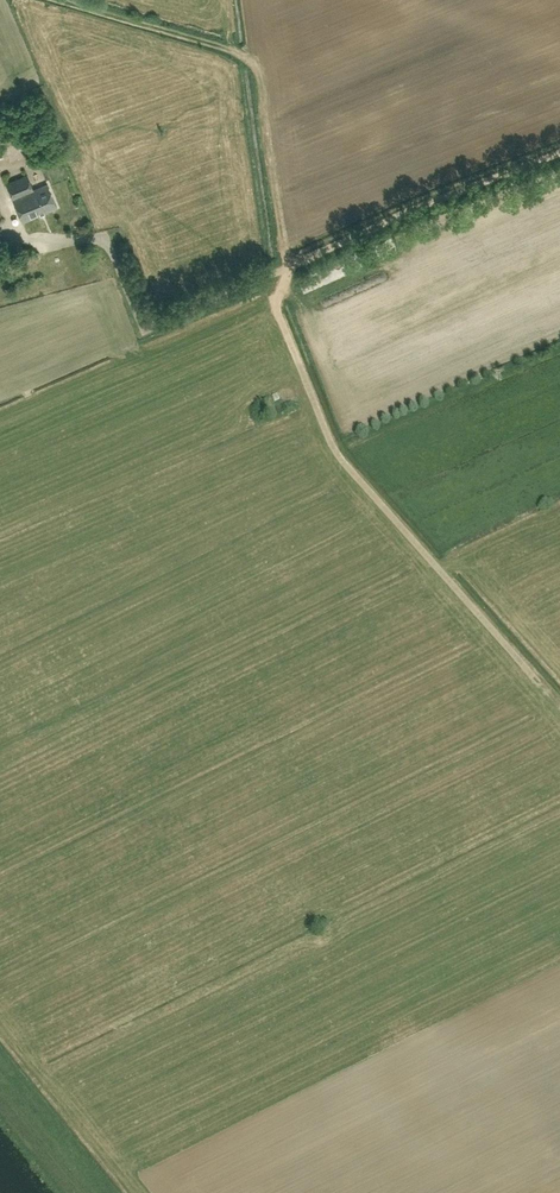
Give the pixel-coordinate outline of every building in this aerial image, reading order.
[(56,207),(47,184),(33,190),(27,175),(7,184),(22,222),(56,207)]
